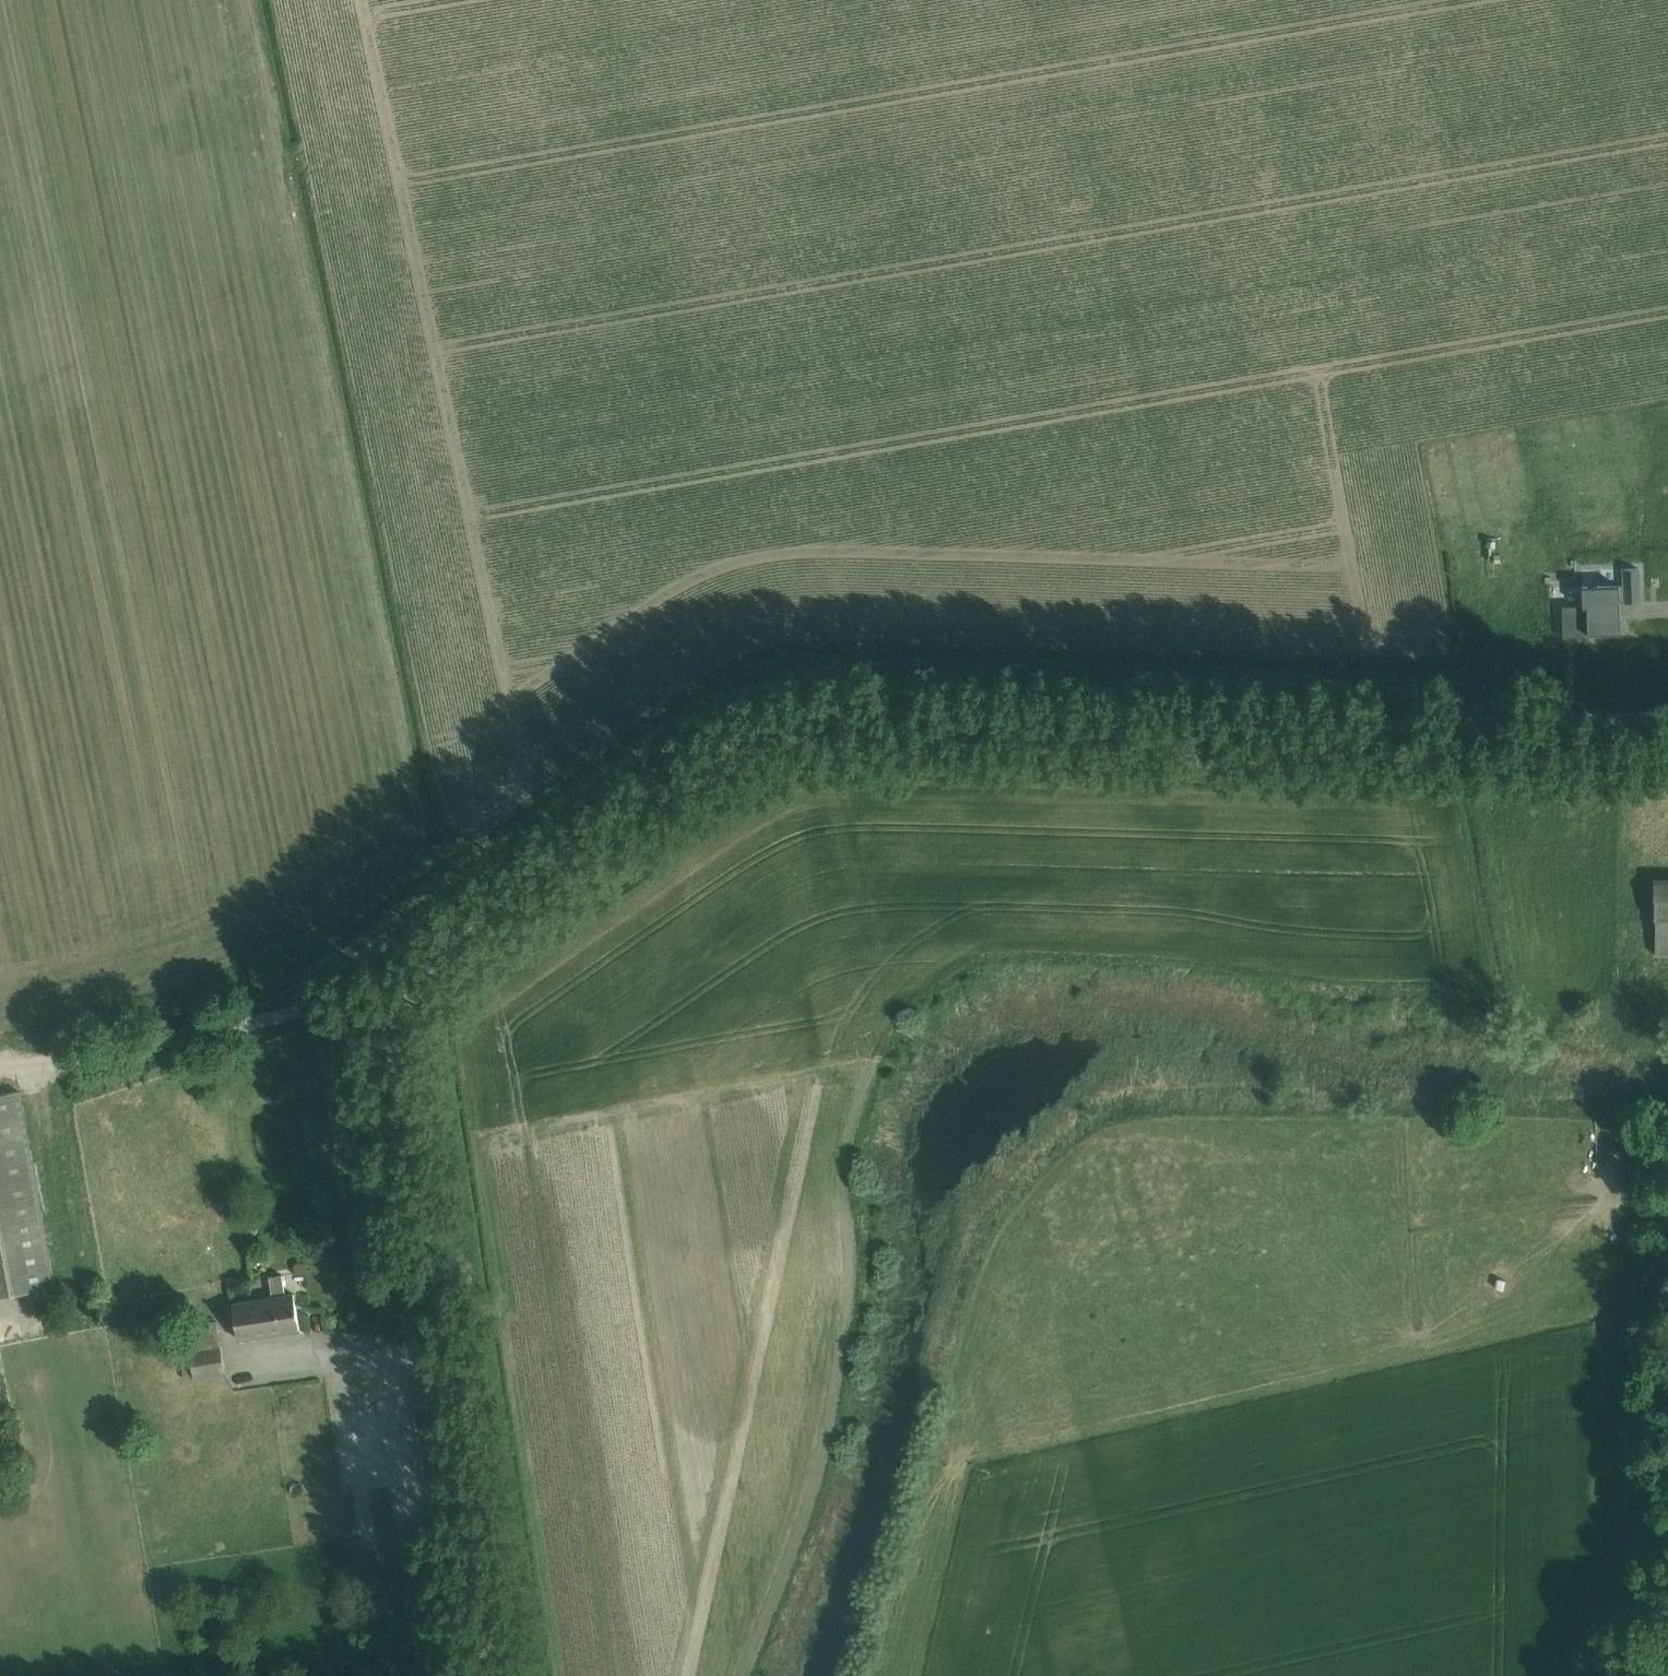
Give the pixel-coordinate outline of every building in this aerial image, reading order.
[(1586,583),(1608,583),(1608,568),(1585,568),(1586,583)] [(1583,606),(1562,606),(1563,639),(1590,638),(1590,634),(1621,633),(1620,599),(1625,599),(1625,603),(1640,602),(1639,569),(1624,569),(1624,586),(1582,587),(1583,606)] [(1667,956),(1667,883),(1656,883),(1654,956),(1667,956)] [(55,1285),(20,1092),(0,1095),(0,1296),(55,1285)] [(274,1298),(233,1304),(238,1339),(300,1330),(294,1294),(286,1296),(283,1275),(271,1277),(274,1298)] [(177,1328),(185,1380),(225,1373),(217,1322),(177,1328)]
